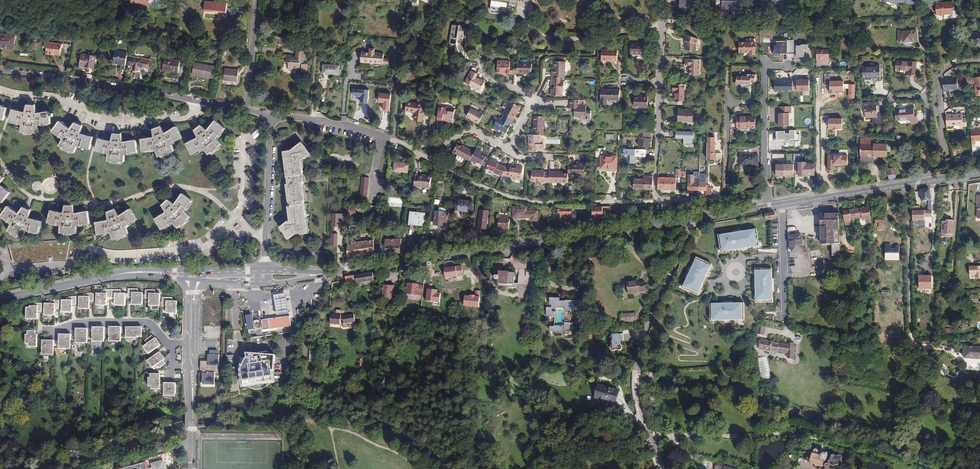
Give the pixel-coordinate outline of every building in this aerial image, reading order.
[(679,6),(690,7),(689,11),(696,12),(696,3),(694,3),(694,0),(679,0),(679,6)] [(735,1),(723,1),(723,3),(720,3),(720,6),(722,7),(722,9),(730,9),(730,10),(733,10),(733,15),(741,15),(742,0),(736,0),(735,1)] [(897,10),(897,3),(897,0),(883,0),(883,1),(890,5),(891,4),(891,7),(897,10)] [(227,3),(209,1),(209,11),(213,12),(214,11),(220,11),(220,17),(226,17),(227,3)] [(955,13),(955,10),(953,10),(952,2),(936,3),(937,17),(947,16),(947,18),(956,18),(958,16),(958,14),(957,13),(955,13)] [(927,16),(921,16),(921,21),(919,21),(919,25),(927,24),(927,16)] [(458,38),(463,39),(465,24),(460,23),(459,26),(452,25),(449,44),(457,45),(457,43),(457,42),(458,38)] [(912,42),(917,42),(916,30),(911,31),(903,32),(903,31),(899,32),(899,43),(904,43),(904,42),(912,41),(912,42)] [(5,34),(0,33),(0,47),(14,48),(15,37),(5,36),(5,34)] [(698,39),(685,34),(683,40),(687,41),(686,45),(686,50),(696,50),(696,44),(698,39)] [(774,57),(781,57),(781,55),(784,55),(784,53),(794,53),(793,41),(777,41),(777,46),(775,46),(775,49),(773,49),(773,54),(774,57)] [(53,53),(61,54),(62,44),(48,42),(46,54),(53,55),(53,54),(53,53)] [(749,50),(749,52),(749,54),(755,54),(755,42),(739,42),(739,52),(746,52),(746,50),(749,50)] [(644,43),(631,43),(630,54),(644,54),(644,43)] [(796,46),(796,57),(804,57),(804,49),(808,49),(808,45),(802,45),(802,46),(796,46)] [(361,62),(383,64),(384,58),(384,54),(375,53),(375,49),(370,48),(370,53),(361,52),(361,62)] [(304,50),(296,49),(296,56),(292,56),(292,55),(286,55),(286,62),(289,62),(288,70),(302,71),(302,72),(308,73),(308,64),(303,64),(304,50)] [(618,50),(602,50),(601,61),(617,61),(618,50)] [(128,53),(115,51),(113,63),(117,64),(117,63),(121,64),(121,68),(125,69),(128,53)] [(831,52),(818,52),(818,66),(831,66),(831,52)] [(96,56),(82,54),(80,65),(94,68),(96,56)] [(150,60),(135,57),(132,70),(139,71),(139,67),(148,68),(150,60)] [(180,60),(164,58),(162,70),(178,73),(182,73),(183,66),(179,66),(180,60)] [(700,59),(686,59),(686,65),(690,66),(690,75),(700,76),(700,59)] [(509,74),(513,74),(513,66),(510,66),(510,61),(497,61),(497,73),(509,74)] [(561,77),(565,77),(565,61),(554,61),(554,66),(554,71),(552,71),(552,77),(560,77),(561,77)] [(915,76),(916,62),(910,62),(897,62),(896,69),(909,70),(909,75),(915,76)] [(199,73),(199,76),(213,78),(215,67),(194,63),(192,75),(196,75),(196,73),(199,73)] [(518,64),(513,64),(513,66),(513,74),(523,74),(523,72),(526,72),(532,73),(532,64),(518,63),(518,64)] [(340,65),(323,65),(323,73),(339,74),(340,65)] [(876,78),(881,77),(880,66),(862,66),(862,78),(876,78)] [(239,70),(225,69),(224,80),(238,81),(239,70)] [(478,74),(471,70),(465,83),(472,86),(472,87),(481,91),(485,82),(480,79),(480,80),(476,77),(478,74)] [(755,82),(755,74),(747,74),(747,76),(736,76),(736,83),(741,83),(743,88),(750,84),(750,83),(752,83),(752,82),(755,82)] [(830,74),(825,74),(825,85),(830,85),(830,93),(835,93),(835,91),(844,91),(844,81),(830,81),(830,74)] [(560,80),(560,77),(552,77),(552,85),(555,85),(555,89),(551,89),(551,96),(562,96),(562,91),(564,91),(564,81),(560,80)] [(793,81),(793,91),(809,91),(809,79),(797,79),(797,81),(793,81)] [(958,89),(957,79),(952,79),(943,80),(943,91),(948,91),(948,89),(958,89)] [(775,80),(775,91),(793,91),(793,81),(789,81),(789,80),(775,80)] [(685,84),(673,84),(673,91),(676,91),(675,101),(684,101),(685,84)] [(369,90),(354,88),(353,95),(361,96),(361,102),(369,103),(369,90)] [(620,90),(601,89),(601,105),(607,105),(607,100),(620,100),(620,90)] [(391,94),(380,93),(379,102),(384,102),(383,109),(389,110),(391,94)] [(648,108),(648,96),(639,96),(639,97),(634,97),(634,106),(638,106),(638,108),(648,108)] [(579,105),(579,100),(571,99),(570,108),(575,108),(574,115),(580,116),(580,119),(591,119),(591,110),(586,110),(586,105),(579,105)] [(510,101),(503,114),(504,115),(514,120),(516,116),(515,116),(520,107),(510,101)] [(879,101),(872,102),(873,106),(876,106),(877,112),(881,112),(879,101)] [(425,105),(407,102),(405,110),(416,112),(414,120),(422,122),(425,105)] [(873,106),(872,102),(860,104),(861,117),(872,116),(873,125),(884,124),(882,111),(881,112),(877,112),(876,106),(873,106)] [(25,112),(13,109),(9,121),(22,124),(21,132),(26,132),(26,134),(34,134),(34,133),(38,133),(39,126),(51,124),(50,116),(54,116),(53,113),(50,113),(50,111),(37,113),(36,105),(27,104),(25,112)] [(895,111),(896,120),(899,120),(899,121),(910,120),(911,123),(918,123),(918,112),(914,113),(913,105),(908,106),(908,109),(899,110),(899,111),(895,111)] [(447,121),(453,122),(455,109),(449,108),(448,107),(446,107),(444,108),(439,107),(437,120),(443,121),(443,119),(447,120),(447,121)] [(779,113),(779,126),(789,126),(789,113),(791,113),(791,107),(779,107),(779,113)] [(479,124),(485,111),(481,109),(479,112),(471,108),(467,116),(471,118),(475,120),(474,121),(479,124)] [(693,110),(679,110),(678,121),(693,122),(693,110)] [(513,121),(514,120),(504,115),(502,119),(500,118),(498,121),(493,129),(498,131),(499,129),(506,133),(511,125),(511,124),(512,121),(513,121)] [(946,117),(947,126),(952,125),(952,124),(956,124),(956,125),(959,125),(963,124),(963,126),(967,126),(967,118),(962,118),(962,115),(951,116),(951,115),(946,115),(946,117)] [(541,135),(545,135),(545,130),(544,130),(544,123),(544,116),(534,116),(533,130),(536,130),(536,135),(541,135)] [(756,127),(756,116),(737,116),(737,127),(741,127),(741,128),(746,127),(756,127)] [(842,119),(829,119),(829,128),(834,129),(838,130),(838,129),(842,129),(842,119)] [(201,125),(195,130),(198,137),(187,143),(193,155),(204,149),(209,155),(212,152),(213,153),(219,148),(219,147),(222,144),(217,138),(226,128),(216,120),(207,130),(201,125)] [(83,125),(75,122),(70,128),(60,121),(52,131),(63,139),(59,146),(63,147),(63,149),(70,152),(71,151),(75,153),(78,146),(90,149),(94,137),(81,133),(83,125)] [(264,136),(254,124),(248,129),(259,141),(264,136)] [(161,126),(153,129),(154,137),(141,139),(143,152),(156,150),(159,157),(163,155),(163,157),(171,154),(170,153),(174,151),(172,144),(183,137),(176,126),(165,133),(161,126)] [(785,131),(776,131),(776,139),(785,139),(785,141),(791,141),(791,139),(796,139),(795,130),(790,130),(790,132),(785,132),(785,131)] [(972,145),(976,143),(976,141),(979,140),(979,130),(971,130),(972,145)] [(651,138),(651,132),(636,131),(636,136),(640,136),(638,146),(651,148),(652,138),(651,138)] [(694,132),(676,131),(676,138),(684,139),(684,143),(692,144),(693,139),(694,139),(694,132)] [(111,141),(99,138),(96,150),(108,153),(108,161),(112,161),(112,163),(120,163),(120,162),(125,162),(125,154),(138,152),(136,140),(123,142),(122,134),(113,133),(111,141)] [(536,135),(529,134),(528,144),(530,144),(530,151),(544,151),(544,144),(541,144),(541,135),(536,135)] [(715,137),(707,137),(707,158),(721,158),(721,152),(715,152),(715,137)] [(874,156),(878,156),(887,157),(887,151),(890,151),(890,146),(890,144),(887,144),(875,144),(875,139),(869,139),(869,138),(860,138),(861,162),(874,162),(874,160),(874,156)] [(291,150),(283,151),(288,183),(286,184),(289,206),(288,206),(290,220),(287,221),(280,226),(289,238),(295,234),(301,233),(301,234),(309,233),(304,200),(306,200),(303,182),(305,182),(302,160),(303,160),(311,153),(302,141),(291,150)] [(453,152),(469,161),(470,160),(474,152),(466,147),(465,148),(461,146),(457,144),(453,152)] [(263,157),(253,146),(247,151),(257,162),(263,157)] [(481,151),(476,149),(474,152),(470,160),(476,163),(477,162),(487,167),(490,159),(481,154),(480,153),(481,151)] [(646,149),(624,149),(624,155),(630,155),(630,163),(635,164),(635,157),(646,157),(646,149)] [(758,155),(740,154),(740,166),(758,166),(758,155)] [(801,154),(787,154),(787,163),(793,163),(793,161),(798,161),(801,161),(801,154)] [(828,154),(827,170),(834,170),(834,165),(848,165),(848,154),(828,154)] [(617,156),(601,156),(600,169),(617,169),(617,156)] [(503,175),(506,166),(498,163),(499,162),(490,159),(487,167),(486,168),(495,171),(494,173),(502,176),(503,175)] [(801,161),(798,161),(798,174),(815,175),(815,162),(807,162),(807,161),(801,161)] [(409,163),(395,162),(394,171),(408,172),(409,163)] [(568,173),(568,174),(578,174),(578,176),(585,176),(585,163),(580,163),(580,165),(578,165),(568,165),(568,173)] [(787,163),(776,163),(776,176),(794,176),(794,163),(793,163),(787,163)] [(511,167),(506,166),(503,175),(509,176),(515,177),(514,178),(522,179),(523,167),(518,166),(518,168),(516,168),(511,167)] [(262,179),(252,168),(246,173),(256,184),(262,179)] [(895,174),(895,168),(887,169),(888,175),(889,175),(889,180),(896,179),(895,174)] [(540,183),(549,183),(549,182),(549,173),(545,173),(541,172),(541,171),(532,171),(531,181),(540,181),(540,183)] [(549,182),(568,183),(568,174),(568,173),(564,173),(559,173),(559,172),(550,171),(549,173),(549,182)] [(699,174),(699,172),(694,172),(694,175),(688,175),(688,190),(699,190),(699,183),(699,179),(699,174)] [(653,176),(653,173),(651,173),(651,176),(644,176),(643,179),(634,179),(634,189),(653,189),(653,176)] [(418,178),(415,177),(414,187),(430,188),(431,179),(424,178),(424,177),(419,176),(418,178)] [(361,200),(367,201),(370,178),(363,177),(361,200)] [(676,178),(658,177),(657,189),(676,190),(676,178)] [(3,203),(11,192),(0,184),(0,200),(3,203)] [(931,200),(930,189),(921,190),(922,202),(931,200)] [(261,201),(250,190),(245,195),(255,206),(261,201)] [(175,204),(168,199),(162,205),(166,212),(155,218),(162,230),(173,223),(178,228),(181,225),(183,226),(188,221),(187,220),(191,217),(185,211),(193,200),(182,193),(175,204)] [(464,212),(471,213),(472,202),(456,200),(455,210),(464,211),(464,212)] [(63,213),(51,210),(48,222),(61,225),(61,233),(65,233),(65,234),(73,235),(73,233),(77,233),(78,226),(90,223),(88,210),(75,213),(74,205),(65,205),(63,213)] [(19,213),(8,206),(1,216),(11,224),(8,231),(12,233),(12,234),(19,237),(20,236),(24,237),(27,230),(39,233),(42,221),(30,218),(31,210),(24,206),(19,213)] [(611,206),(593,206),(593,216),(606,215),(606,210),(611,210),(611,206)] [(513,217),(531,217),(531,220),(538,220),(538,210),(527,210),(527,207),(513,207),(513,217)] [(871,226),(870,207),(843,211),(845,226),(852,224),(851,219),(858,218),(862,217),(863,221),(866,220),(866,225),(867,227),(871,226)] [(109,220),(96,222),(98,235),(111,232),(114,239),(118,238),(119,239),(126,236),(125,235),(130,233),(127,226),(138,219),(131,208),(120,215),(115,208),(107,212),(109,220)] [(571,213),(571,209),(556,209),(556,213),(561,213),(561,215),(565,215),(565,220),(571,221),(571,213)] [(488,210),(480,210),(478,228),(486,229),(488,210)] [(912,210),(913,221),(925,221),(925,217),(931,217),(931,210),(912,210)] [(249,211),(244,216),(254,228),(260,223),(249,211)] [(447,213),(435,211),(434,224),(445,225),(447,213)] [(826,211),(821,212),(821,243),(821,244),(832,244),(832,256),(841,256),(840,211),(826,211)] [(426,213),(411,212),(409,223),(425,225),(426,213)] [(344,214),(334,214),(333,226),(343,226),(344,214)] [(498,227),(509,229),(510,218),(499,217),(498,227)] [(862,217),(858,218),(859,226),(866,225),(866,220),(863,221),(862,217)] [(876,218),(876,223),(879,223),(879,228),(885,228),(885,223),(886,223),(886,218),(876,218)] [(953,235),(954,221),(949,220),(949,222),(942,221),(942,234),(953,235)] [(759,246),(757,229),(718,235),(721,252),(759,246)] [(802,232),(789,234),(791,251),(804,250),(802,232)] [(386,244),(381,243),(380,246),(379,252),(385,252),(385,253),(400,252),(400,244),(401,244),(401,239),(386,239),(386,244)] [(347,257),(375,253),(374,247),(373,240),(348,243),(347,257)] [(885,259),(900,259),(900,246),(896,246),(896,249),(891,249),(891,244),(885,244),(885,259)] [(698,295),(712,264),(696,257),(682,288),(698,295)] [(537,266),(538,261),(530,260),(529,270),(537,270),(537,266)] [(970,266),(970,274),(976,274),(976,278),(979,278),(979,265),(970,266)] [(456,267),(444,268),(446,278),(457,277),(457,276),(463,275),(462,266),(456,267)] [(773,302),(772,268),(755,269),(756,303),(773,302)] [(519,269),(518,284),(532,285),(533,271),(519,269)] [(514,287),(514,283),(515,273),(508,272),(505,272),(499,272),(499,275),(496,275),(495,276),(495,279),(496,280),(499,280),(498,286),(514,287)] [(375,281),(373,273),(345,277),(346,283),(351,283),(351,284),(358,283),(358,287),(374,284),(374,281),(375,281)] [(932,276),(919,276),(919,289),(932,289),(932,276)] [(639,281),(627,283),(629,294),(646,291),(645,282),(639,283),(639,281)] [(408,283),(407,294),(422,295),(423,285),(419,285),(408,283)] [(398,298),(399,288),(394,288),(394,287),(384,286),(383,297),(393,298),(398,298)] [(96,303),(96,305),(106,305),(106,299),(106,298),(110,298),(111,290),(107,289),(101,291),(101,293),(96,293),(96,298),(96,303)] [(128,293),(128,297),(132,297),(132,299),(132,305),(142,305),(142,299),(143,294),(143,293),(138,292),(138,289),(128,289),(128,293)] [(111,290),(110,298),(114,298),(114,306),(125,306),(125,299),(125,293),(120,293),(120,290),(111,290)] [(155,290),(145,290),(145,294),(145,298),(149,298),(149,300),(149,306),(160,306),(160,302),(160,294),(155,293),(155,290)] [(480,291),(475,291),(475,296),(470,295),(470,296),(465,296),(464,306),(479,307),(480,291)] [(78,306),(78,308),(89,309),(89,303),(89,301),(93,301),(93,298),(93,293),(89,293),(83,294),(83,296),(78,296),(78,301),(78,306)] [(286,293),(274,295),(274,297),(275,304),(276,308),(277,313),(277,316),(289,314),(289,312),(288,306),(288,302),(287,295),(286,293)] [(565,330),(572,331),(572,327),(574,327),(574,321),(571,321),(572,310),(578,310),(578,299),(566,298),(566,299),(562,299),(562,295),(550,295),(550,306),(547,306),(546,315),(551,315),(551,316),(554,316),(554,325),(550,325),(550,329),(554,329),(554,332),(565,332),(565,330)] [(61,310),(61,312),(72,312),(72,306),(72,305),(76,305),(76,301),(76,296),(72,296),(66,298),(66,300),(61,300),(61,304),(61,310)] [(172,297),(162,297),(162,302),(162,306),(166,306),(166,307),(166,313),(177,313),(177,301),(172,301),(172,297)] [(44,313),(44,315),(54,316),(54,310),(54,308),(58,308),(58,304),(59,300),(55,300),(49,301),(49,303),(44,303),(44,308),(44,313)] [(26,307),(26,319),(37,319),(37,313),(37,311),(41,311),(41,308),(41,303),(38,303),(33,304),(33,306),(29,306),(29,307),(26,307)] [(744,320),(744,303),(710,303),(710,321),(744,320)] [(341,310),(336,309),(336,314),(331,313),(330,323),(340,324),(341,320),(343,320),(344,323),(343,323),(344,327),(348,327),(347,322),(355,321),(354,314),(344,315),(344,316),(341,315),(341,310)] [(256,313),(253,314),(250,314),(247,315),(249,329),(251,328),(255,328),(258,327),(262,326),(260,316),(260,313),(256,313)] [(629,314),(621,315),(623,324),(630,324),(629,314)] [(290,315),(268,319),(269,328),(270,329),(291,326),(290,315)] [(760,342),(759,349),(777,353),(778,352),(788,353),(787,359),(794,361),(794,344),(789,343),(788,346),(784,345),(784,344),(766,340),(767,336),(763,335),(765,327),(758,325),(757,334),(755,341),(760,342)] [(104,342),(104,327),(94,327),(94,328),(92,328),(92,342),(104,342)] [(121,341),(121,327),(111,327),(111,328),(109,328),(109,341),(121,341)] [(142,336),(142,328),(135,328),(135,327),(127,327),(126,337),(138,338),(138,336),(142,336)] [(87,343),(87,329),(77,328),(77,330),(75,330),(75,343),(87,343)] [(26,330),(26,344),(29,344),(29,347),(37,347),(38,335),(36,335),(36,331),(26,330)] [(624,341),(623,334),(617,334),(617,333),(612,333),(612,338),(611,338),(611,345),(611,346),(610,347),(610,348),(611,349),(612,350),(613,351),(615,351),(615,350),(616,350),(617,350),(618,350),(619,350),(620,350),(621,350),(622,349),(622,348),(623,348),(622,346),(622,345),(621,345),(623,341),(624,341)] [(70,349),(70,334),(61,334),(61,335),(58,335),(58,349),(70,349)] [(147,344),(143,347),(148,354),(161,345),(156,338),(155,338),(155,339),(152,335),(145,341),(147,344)] [(53,355),(53,340),(43,340),(43,341),(41,341),(41,355),(53,355)] [(979,347),(965,346),(964,358),(978,359),(979,347)] [(319,348),(310,347),(309,362),(319,362),(319,348)] [(208,361),(201,361),(200,370),(203,370),(203,373),(202,383),(215,383),(215,372),(218,372),(218,365),(219,366),(219,354),(218,354),(218,350),(210,350),(210,354),(208,354),(208,361)] [(160,352),(147,361),(153,368),(156,366),(157,368),(159,367),(159,368),(166,363),(164,360),(165,359),(160,352)] [(276,356),(246,353),(249,364),(245,365),(244,367),(243,369),(243,371),(242,373),(242,375),(242,377),(244,387),(274,381),(272,371),(274,371),(276,356)] [(930,369),(914,366),(913,373),(929,376),(930,369)] [(148,374),(148,386),(151,386),(151,389),(159,389),(160,380),(160,378),(159,378),(159,374),(148,374)] [(175,396),(175,384),(173,384),(173,383),(164,383),(164,391),(164,396),(175,396)] [(619,391),(598,385),(595,398),(615,403),(619,391)] [(801,457),(798,459),(797,465),(798,467),(801,467),(802,467),(809,468),(812,468),(816,467),(817,468),(819,468),(820,468),(821,467),(822,467),(824,466),(825,468),(824,468),(833,468),(830,468),(831,465),(833,466),(836,465),(837,465),(838,464),(840,460),(842,459),(842,457),(841,455),(839,455),(837,456),(833,454),(831,455),(830,460),(828,461),(826,463),(827,459),(828,456),(827,453),(823,452),(821,453),(820,454),(817,453),(818,451),(817,449),(816,449),(814,450),(813,452),(812,452),(811,453),(809,460),(801,457)] [(146,460),(115,468),(149,468),(146,460)] [(166,468),(164,461),(152,464),(153,468),(150,468),(166,468)]
